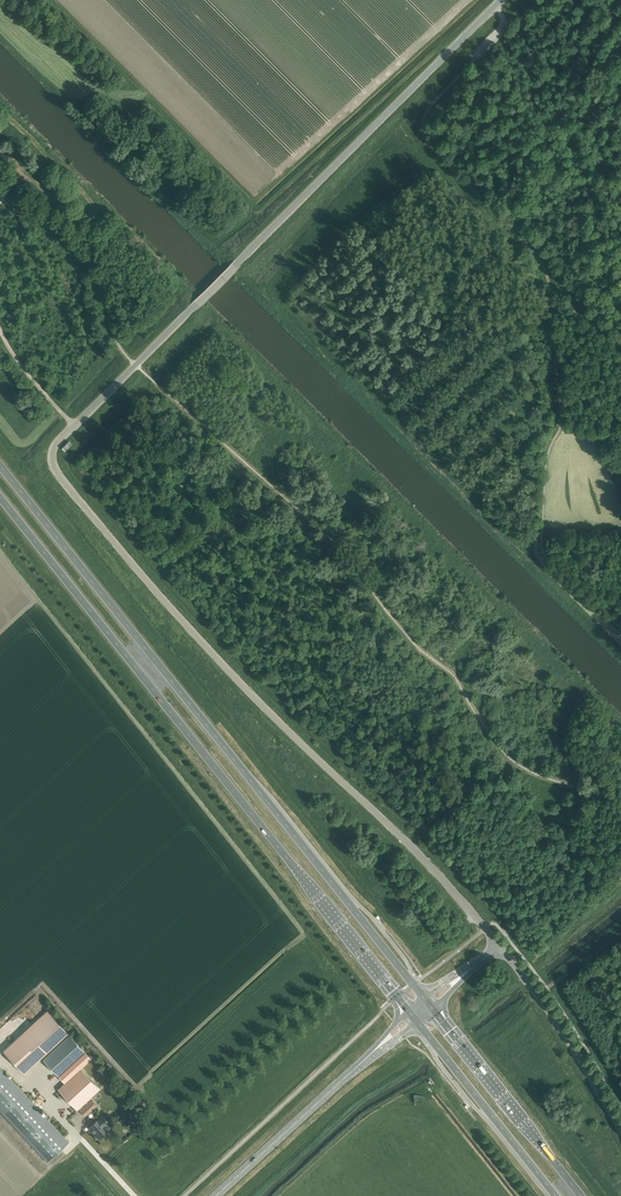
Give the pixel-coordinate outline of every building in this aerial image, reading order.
[(256,206),(267,200),(265,195),(254,201),(256,206)] [(61,448),(64,451),(71,444),(68,441),(61,448)] [(299,874),(296,871),(295,872),(281,856),(278,858),(295,878),(299,874)] [(46,1010),(3,1050),(24,1073),(67,1033),(46,1010)] [(70,1035),(43,1059),(43,1060),(64,1082),(80,1068),(91,1058),(70,1035)] [(47,1162),(69,1142),(0,1068),(0,1111),(47,1162)] [(64,1082),(58,1088),(77,1109),(82,1105),(88,1112),(96,1105),(89,1098),(99,1089),(95,1083),(80,1068),(64,1082)] [(107,1082),(104,1084),(111,1092),(114,1089),(107,1082)] [(107,1131),(104,1128),(108,1124),(100,1116),(88,1128),(99,1139),(103,1136),(104,1137),(105,1137),(108,1134),(106,1132),(107,1131)]
